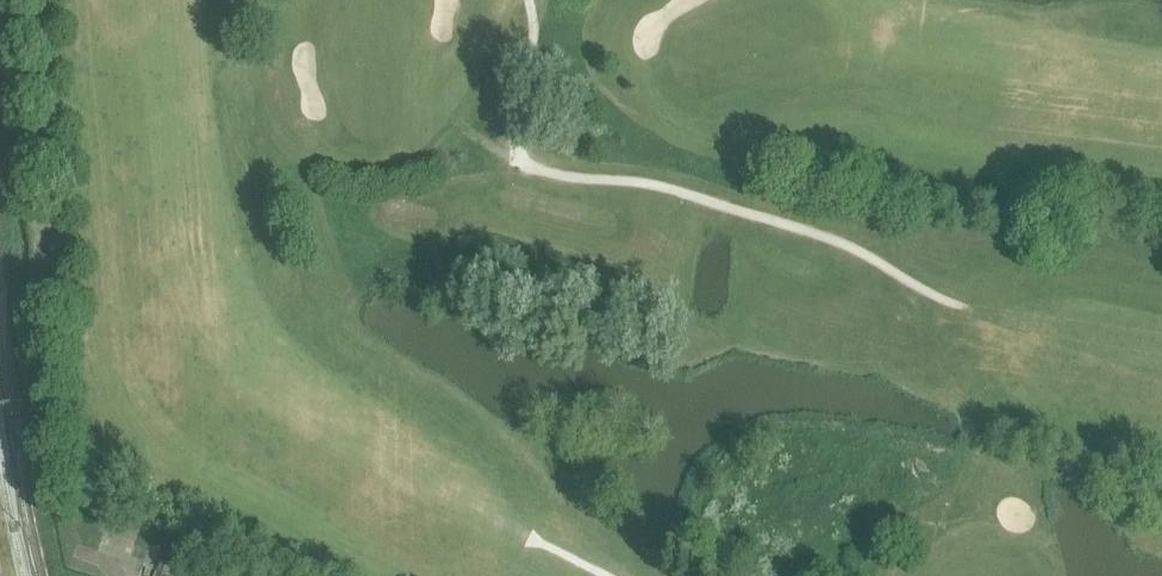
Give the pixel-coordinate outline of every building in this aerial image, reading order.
[(103,526),(117,531),(119,522),(106,518),(103,526)]
